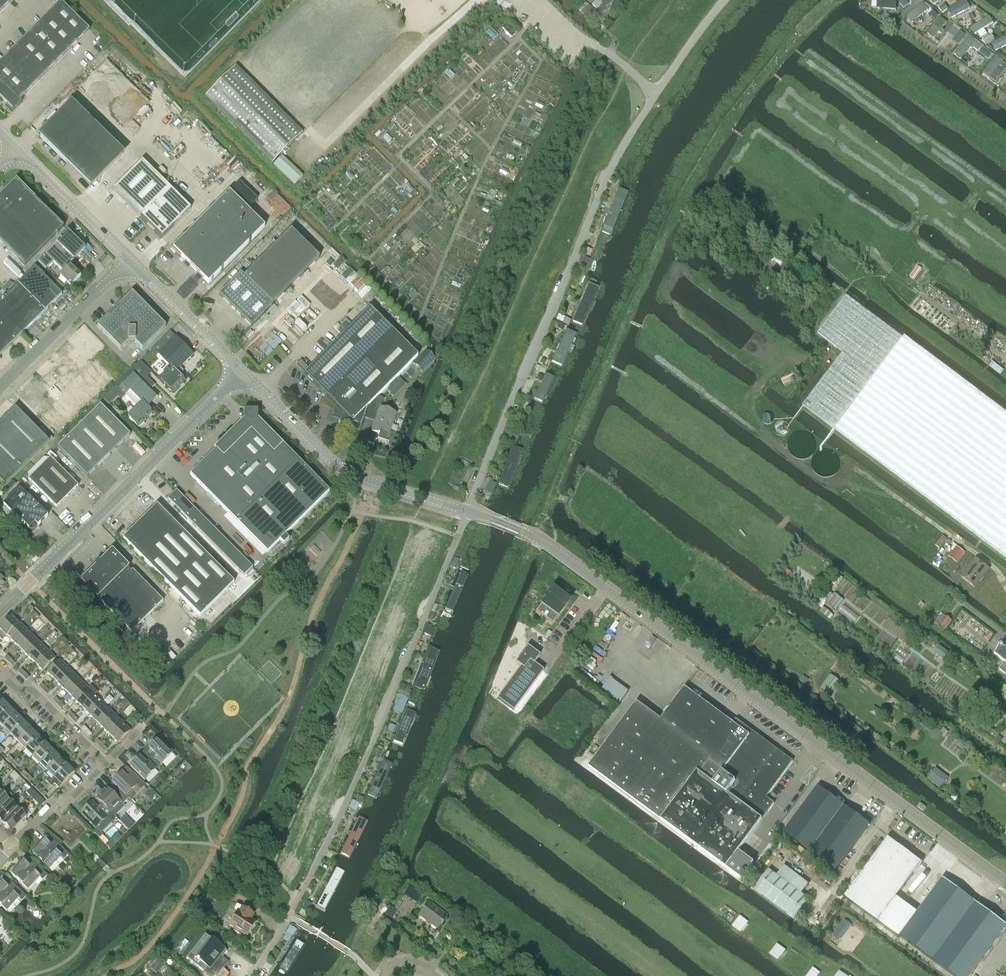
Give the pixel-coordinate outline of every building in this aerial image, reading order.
[(13,0),(0,0),(0,13),(13,0)] [(591,6),(598,11),(592,17),(597,21),(614,0),(596,0),(591,6)] [(896,11),(897,0),(877,0),(876,9),(896,11)] [(90,30),(61,1),(0,62),(0,98),(13,111),(22,102),(20,101),(90,30)] [(966,2),(949,10),(952,16),(969,7),(966,2)] [(923,4),(906,17),(911,24),(928,11),(923,4)] [(589,5),(581,14),(589,21),(592,17),(590,15),(594,10),(589,5)] [(993,23),(989,17),(972,28),(976,34),(993,23)] [(934,39),(946,23),(940,18),(927,34),(934,39)] [(969,35),(954,54),(961,60),(976,41),(969,35)] [(992,44),(994,49),(1005,44),(1005,37),(992,44)] [(982,74),(989,79),(1003,61),(996,55),(982,74)] [(302,133),(235,66),(205,96),(272,163),(302,133)] [(75,153),(66,161),(90,185),(95,180),(96,181),(100,177),(75,153)] [(294,185),(303,176),(282,156),(274,165),(294,185)] [(191,209),(142,161),(113,191),(162,239),(191,209)] [(64,228),(16,180),(0,196),(0,243),(24,267),(64,228)] [(173,249),(208,284),(264,228),(229,192),(173,249)] [(628,195),(619,192),(602,235),(611,238),(628,195)] [(319,259),(290,230),(244,277),(272,305),(319,259)] [(80,276),(69,265),(84,249),(67,232),(44,255),(38,262),(46,270),(53,263),(62,272),(59,275),(70,286),(80,276)] [(44,311),(51,304),(61,294),(34,267),(17,284),(44,311)] [(219,295),(251,327),(272,305),(244,277),(240,274),(219,295)] [(17,284),(0,300),(0,312),(22,334),(44,311),(17,284)] [(597,289),(587,285),(572,323),(582,327),(597,289)] [(977,391),(976,392),(846,295),(817,333),(842,352),(802,405),(982,540),(1005,558),(1005,413),(977,391)] [(154,316),(153,315),(149,312),(145,310),(141,309),(138,308),(135,307),(132,307),(129,307),(125,308),(122,309),(119,310),(114,313),(111,315),(110,316),(109,316),(98,327),(120,350),(128,342),(135,342),(143,350),(165,327),(154,316)] [(369,309),(304,374),(336,406),(332,417),(339,419),(360,427),(365,414),(367,407),(377,397),(417,356),(401,340),(369,309)] [(22,334),(0,312),(0,355),(22,334)] [(179,368),(192,355),(175,337),(169,331),(150,351),(156,357),(158,355),(169,366),(163,372),(164,373),(158,379),(172,394),(185,381),(179,375),(183,371),(179,368)] [(577,337),(567,332),(550,363),(561,368),(577,337)] [(243,337),(238,342),(241,346),(247,341),(243,337)] [(413,364),(421,373),(435,360),(426,351),(413,364)] [(55,397),(38,414),(57,434),(114,378),(95,358),(81,372),(67,358),(42,383),(55,397)] [(131,369),(116,384),(126,394),(125,395),(137,407),(127,417),(138,427),(152,414),(146,408),(158,396),(143,381),(147,377),(136,365),(131,369)] [(554,379),(544,375),(533,401),(542,405),(554,379)] [(790,377),(784,387),(791,392),(797,382),(790,377)] [(107,394),(102,399),(108,404),(112,400),(107,394)] [(367,407),(365,414),(376,418),(372,431),(380,434),(378,438),(388,442),(392,433),(389,432),(396,414),(381,408),(384,399),(377,397),(367,407)] [(100,406),(58,448),(87,478),(129,436),(100,406)] [(16,408),(0,424),(0,478),(6,485),(22,469),(49,442),(16,408)] [(244,410),(244,419),(215,448),(216,449),(190,475),(267,553),(280,541),(283,545),(289,540),(285,536),(329,492),(258,419),(258,410),(244,410)] [(498,487),(510,491),(524,453),(513,448),(498,487)] [(79,486),(50,458),(39,468),(28,479),(57,508),(68,497),(79,486)] [(20,488),(3,504),(30,531),(33,531),(48,517),(20,488)] [(176,490),(167,499),(244,576),(253,568),(176,490)] [(156,505),(122,539),(200,617),(234,584),(156,505)] [(963,552),(957,548),(950,557),(955,562),(963,552)] [(95,566),(80,581),(131,633),(163,601),(112,549),(99,562),(96,561),(95,566)] [(976,560),(962,578),(974,588),(989,570),(976,560)] [(467,579),(458,575),(442,614),(451,617),(467,579)] [(552,626),(569,602),(563,598),(565,596),(560,592),(559,594),(553,590),(535,614),(552,626)] [(942,613),(935,623),(944,630),(951,620),(942,613)] [(19,624),(11,617),(0,628),(0,639),(2,641),(7,636),(19,624)] [(13,643),(26,630),(19,624),(7,636),(13,643)] [(21,650),(33,638),(26,630),(13,643),(21,650)] [(145,648),(148,645),(134,630),(131,633),(145,648)] [(28,657),(40,645),(33,638),(21,650),(28,657)] [(995,655),(1004,662),(998,669),(1001,671),(1005,675),(1005,641),(1002,646),(999,644),(996,648),(999,650),(995,655)] [(35,665),(47,652),(40,645),(28,657),(35,665)] [(933,653),(943,660),(949,653),(939,645),(933,653)] [(430,647),(414,687),(425,691),(441,652),(430,647)] [(539,656),(538,655),(531,649),(531,650),(527,647),(525,650),(515,663),(521,667),(497,699),(513,711),(543,671),(534,664),(539,656)] [(47,652),(35,665),(42,672),(55,659),(47,652)] [(53,681),(65,668),(58,661),(45,673),(53,681)] [(60,688),(73,675),(65,668),(53,681),(60,688)] [(831,674),(820,689),(825,693),(836,679),(831,674)] [(67,695),(80,682),(73,675),(60,688),(67,695)] [(74,702),(87,689),(80,682),(67,695),(74,702)] [(87,689),(74,702),(82,709),(94,696),(98,693),(90,686),(87,689)] [(774,803),(767,797),(793,762),(736,720),(733,724),(685,688),(661,720),(637,702),(589,767),(742,880),(754,863),(739,852),(774,803)] [(89,716),(101,703),(94,696),(82,709),(89,716)] [(9,708),(2,701),(0,702),(0,717),(9,708)] [(96,723),(108,710),(101,703),(89,716),(96,723)] [(16,715),(9,708),(0,717),(0,725),(4,728),(16,715)] [(103,730),(116,717),(108,710),(96,723),(103,730)] [(416,715),(406,711),(394,742),(405,745),(416,715)] [(11,735),(23,723),(16,715),(4,728),(11,735)] [(110,737),(123,724),(116,717),(103,730),(110,737)] [(18,742),(30,729),(23,723),(11,735),(18,742)] [(123,724),(110,737),(117,744),(130,732),(123,724)] [(25,750),(38,737),(30,729),(18,742),(25,750)] [(32,757),(45,744),(38,737),(25,750),(32,757)] [(143,752),(158,767),(172,753),(157,738),(148,747),(143,752)] [(40,764),(52,752),(45,744),(32,757),(40,764)] [(47,771),(59,759),(52,752),(40,764),(47,771)] [(144,781),(158,767),(143,752),(138,756),(138,757),(129,766),(144,781)] [(48,784),(54,778),(54,779),(67,766),(59,759),(47,771),(44,774),(48,778),(45,781),(48,784)] [(394,766),(383,761),(368,795),(380,800),(394,766)] [(59,789),(61,786),(74,773),(67,766),(54,779),(54,778),(48,784),(52,788),(55,785),(59,789)] [(935,769),(928,779),(940,789),(948,779),(935,769)] [(121,773),(111,783),(115,787),(119,791),(125,797),(128,799),(130,801),(136,794),(144,786),(134,776),(129,781),(121,773)] [(100,791),(95,796),(96,798),(96,799),(103,806),(110,813),(120,804),(122,806),(128,800),(128,799),(125,797),(119,791),(115,787),(111,791),(112,792),(110,794),(109,793),(105,789),(101,793),(100,791)] [(845,806),(842,804),(819,787),(784,834),(809,853),(845,806)] [(9,800),(1,791),(0,792),(0,809),(9,800)] [(40,808),(43,804),(44,803),(33,792),(29,796),(40,808)] [(365,795),(358,792),(354,800),(362,804),(363,801),(362,800),(365,795)] [(13,804),(9,800),(0,809),(0,821),(2,823),(17,808),(13,804)] [(91,803),(81,813),(96,828),(97,829),(93,833),(99,839),(103,835),(101,833),(111,823),(115,818),(110,813),(103,806),(98,810),(91,803)] [(923,812),(926,808),(921,804),(920,804),(917,807),(918,808),(923,812)] [(845,806),(809,853),(836,872),(871,825),(845,806)] [(17,808),(2,823),(11,832),(26,817),(17,808)] [(368,824),(358,819),(341,854),(351,859),(368,824)] [(760,865),(765,858),(779,838),(775,835),(756,862),(760,865)] [(888,839),(844,898),(878,923),(888,931),(907,905),(896,898),(922,863),(888,839)] [(52,849),(44,840),(32,852),(49,869),(61,858),(63,860),(68,855),(57,844),(52,849)] [(31,870),(23,861),(11,873),(28,890),(40,879),(42,881),(47,876),(36,865),(31,870)] [(769,871),(754,890),(764,897),(794,920),(794,919),(809,901),(801,895),(792,888),(799,879),(784,868),(777,877),(769,871)] [(345,875),(335,869),(314,908),(325,913),(345,875)] [(907,905),(888,931),(898,938),(899,937),(932,961),(975,903),(943,879),(917,913),(907,905)] [(2,882),(0,884),(0,904),(7,911),(19,900),(21,902),(26,897),(15,886),(10,891),(2,882)] [(218,883),(211,894),(218,899),(225,888),(218,883)] [(409,885),(403,895),(417,903),(423,894),(409,885)] [(447,916),(429,902),(419,916),(437,930),(447,916)] [(992,916),(975,903),(932,961),(952,975),(971,975),(1005,930),(1005,926),(997,920),(999,918),(994,914),(992,916)] [(391,906),(386,914),(390,917),(393,919),(398,911),(391,906)] [(242,933),(247,937),(255,924),(251,921),(251,919),(253,914),(243,908),(239,914),(237,913),(229,926),(235,929),(233,931),(241,936),(242,933)] [(747,921),(740,916),(732,927),(739,932),(747,921)] [(845,920),(834,935),(839,939),(850,924),(845,920)] [(190,954),(202,963),(200,967),(204,970),(203,971),(209,975),(218,975),(229,962),(222,957),(226,951),(205,935),(190,954)] [(296,941),(280,967),(289,973),(304,946),(296,941)] [(770,955),(778,961),(786,951),(777,944),(770,955)] [(158,958),(165,964),(170,958),(163,952),(158,958)] [(149,967),(154,972),(162,963),(157,958),(149,967)]
